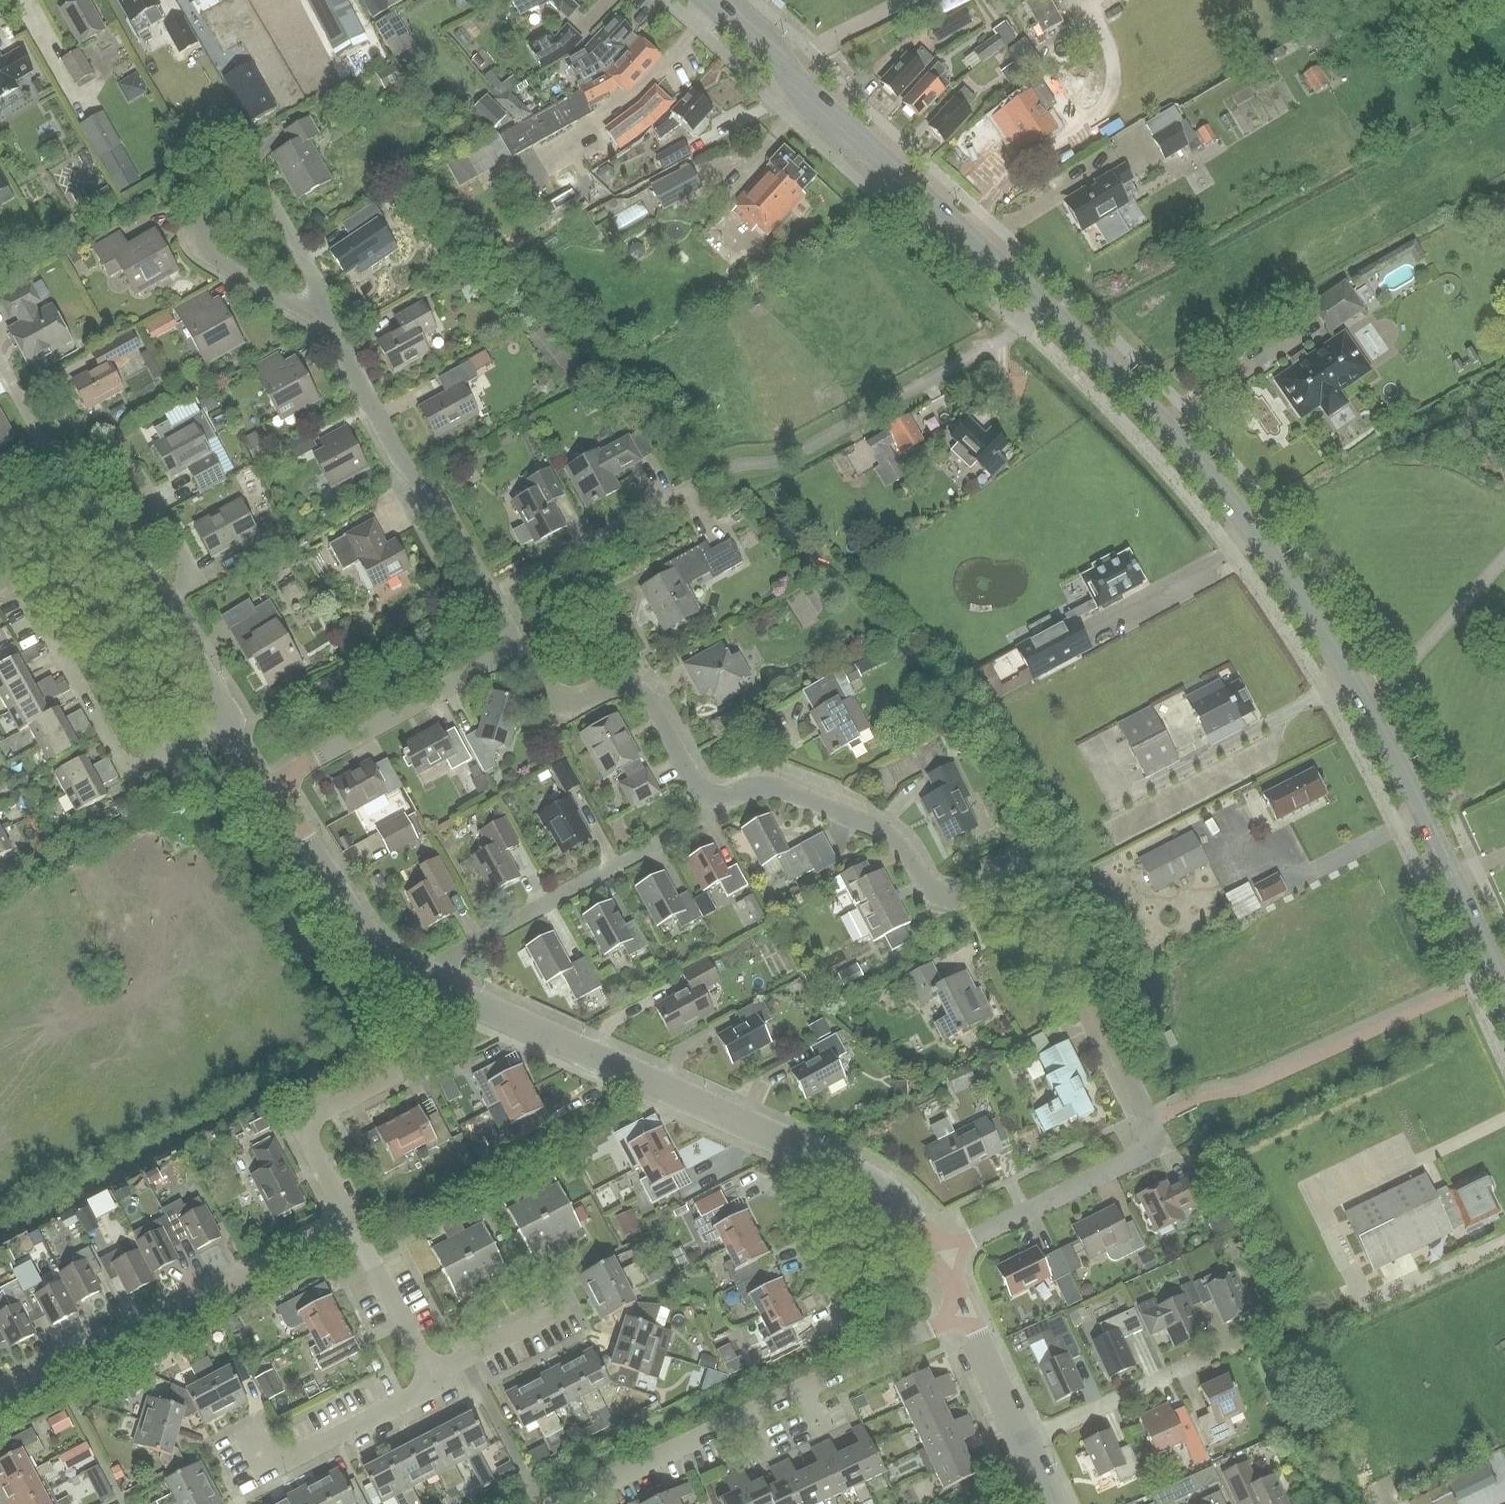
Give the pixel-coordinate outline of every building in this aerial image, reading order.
[(105,30),(88,0),(79,0),(61,10),(81,44),(105,30)] [(131,20),(128,21),(128,20),(127,20),(135,36),(136,35),(136,34),(151,25),(152,27),(164,20),(157,6),(159,5),(156,0),(120,0),(131,20)] [(337,56),(368,41),(346,0),(308,0),(337,56)] [(381,1),(387,11),(403,2),(401,0),(383,0),(381,1)] [(521,16),(524,14),(548,1),(559,11),(566,17),(570,17),(577,10),(577,6),(570,0),(512,0),(521,16)] [(947,36),(972,22),(964,10),(940,24),(947,36)] [(408,31),(396,11),(375,24),(387,44),(395,57),(416,44),(408,31)] [(626,50),(619,44),(631,31),(629,29),(630,27),(621,18),(619,20),(617,18),(586,51),(571,60),(585,85),(603,75),(626,50)] [(181,53),(197,43),(184,19),(167,28),(181,53)] [(982,63),(1016,39),(1004,22),(993,30),(996,36),(974,52),(982,63)] [(568,52),(582,38),(567,24),(554,39),(549,31),(529,44),(543,68),(568,52)] [(595,112),(589,102),(620,85),(623,86),(626,87),(628,87),(631,86),(634,84),(639,79),(640,80),(661,58),(654,51),(656,49),(644,38),(642,40),(640,38),(611,69),(612,71),(581,88),(499,136),(512,158),(576,122),(595,112)] [(924,69),(933,59),(922,48),(912,58),(907,53),(893,69),(895,71),(883,84),(896,96),(908,83),(910,85),(924,70),(924,69)] [(0,56),(0,99),(18,88),(15,82),(33,71),(20,49),(2,59),(0,56)] [(78,52),(63,60),(76,83),(91,74),(78,52)] [(478,54),(473,58),(481,66),(486,63),(478,54)] [(397,62),(377,74),(384,88),(405,76),(397,62)] [(225,77),(251,122),(276,109),(250,63),(225,77)] [(931,105),(951,84),(945,80),(950,75),(938,64),(929,74),(914,89),(916,91),(904,104),(918,116),(930,103),(931,105)] [(1014,64),(1002,71),(1013,87),(1024,80),(1014,64)] [(1315,92),(1329,84),(1318,67),(1305,75),(1315,92)] [(121,82),(133,102),(153,91),(141,71),(121,82)] [(513,75),(503,83),(509,91),(519,83),(513,75)] [(38,82),(33,85),(39,95),(44,92),(38,82)] [(1043,84),(1003,111),(1029,149),(1056,131),(1043,113),(1057,104),(1043,84)] [(640,105),(631,110),(646,129),(655,122),(673,103),(656,87),(640,105)] [(967,109),(976,99),(964,88),(955,98),(940,114),(941,115),(930,127),(944,141),(955,129),(957,130),(972,114),(967,109)] [(508,91),(494,100),(519,122),(533,114),(508,91)] [(690,133),(694,137),(698,137),(710,124),(710,120),(705,116),(713,108),(693,91),(673,113),(675,115),(654,130),(661,139),(683,123),(692,131),(690,133)] [(486,96),(472,110),(492,130),(506,116),(486,96)] [(1153,136),(1152,137),(1165,158),(1188,144),(1193,152),(1203,146),(1187,118),(1183,120),(1175,107),(1158,117),(1146,124),(1153,136)] [(104,111),(80,125),(100,158),(101,157),(121,145),(123,144),(104,111)] [(1220,119),(1227,131),(1237,125),(1229,113),(1220,119)] [(309,140),(320,134),(310,116),(285,130),(293,142),(274,153),(299,198),(332,179),(309,140)] [(1216,139),(1208,126),(1197,133),(1205,146),(1216,139)] [(664,169),(692,155),(685,140),(656,155),(664,169)] [(121,145),(101,157),(113,176),(123,193),(143,181),(133,164),(121,145)] [(173,163),(184,157),(177,146),(167,153),(173,163)] [(802,192),(817,176),(784,147),(769,163),(771,164),(733,204),(745,215),(740,220),(753,232),(757,226),(768,236),(805,195),(802,192)] [(600,168),(599,176),(606,181),(614,178),(614,169),(608,165),(600,168)] [(1115,211),(1126,204),(1116,189),(1132,179),(1124,166),(1095,184),(1096,186),(1085,192),(1084,190),(1067,200),(1084,230),(1096,223),(1108,243),(1127,231),(1115,211)] [(676,172),(651,185),(665,210),(689,198),(676,172)] [(13,197),(0,175),(0,205),(13,197)] [(372,267),(399,249),(379,219),(383,216),(374,203),(342,224),(351,236),(330,250),(347,275),(367,261),(372,267)] [(137,293),(174,271),(152,233),(128,246),(120,232),(95,247),(111,275),(123,268),(137,293)] [(1366,309),(1346,280),(1310,304),(1330,334),(1366,309)] [(48,349),(69,338),(53,309),(39,316),(32,304),(38,300),(31,286),(4,301),(11,315),(18,312),(25,324),(12,331),(28,360),(38,355),(40,359),(51,353),(48,349)] [(1366,297),(1375,309),(1385,302),(1376,290),(1366,297)] [(209,361),(243,342),(219,299),(212,303),(207,293),(176,310),(182,321),(186,319),(209,361)] [(421,337),(437,328),(422,302),(395,317),(402,329),(379,342),(394,370),(429,351),(421,337)] [(109,364),(123,356),(140,347),(133,334),(116,343),(94,355),(101,368),(75,382),(87,406),(122,387),(109,364)] [(1336,340),(1277,380),(1302,417),(1320,404),(1324,408),(1328,411),(1334,411),(1341,406),(1343,401),(1342,396),(1338,391),(1361,376),(1336,340)] [(478,377),(475,372),(493,362),(486,351),(469,361),(440,377),(449,392),(421,407),(437,435),(477,413),(462,386),(478,377)] [(254,367),(269,395),(282,418),(319,398),(297,358),(285,364),(279,353),(254,367)] [(213,398),(203,404),(208,414),(219,408),(213,398)] [(218,438),(202,411),(172,429),(176,434),(156,445),(172,476),(185,470),(202,496),(228,482),(205,446),(218,438)] [(13,437),(0,413),(0,444),(13,437)] [(923,442),(907,417),(886,431),(887,433),(866,446),(880,468),(875,471),(887,490),(906,478),(887,449),(895,445),(902,456),(923,442)] [(994,459),(1008,443),(991,428),(985,434),(967,418),(950,437),(958,444),(951,451),(970,468),(976,462),(989,474),(999,464),(994,459)] [(334,483),(365,467),(345,430),(325,440),(329,449),(319,455),(334,483)] [(269,454),(257,432),(244,440),(256,462),(269,454)] [(290,463),(318,448),(310,434),(282,449),(290,463)] [(612,476),(641,460),(629,437),(599,453),(598,450),(566,467),(587,507),(619,489),(612,476)] [(551,502),(557,499),(564,495),(550,469),(526,482),(533,494),(515,504),(526,524),(513,531),(521,547),(534,540),(563,524),(551,502)] [(249,556),(280,540),(272,525),(254,534),(237,503),(199,523),(216,555),(241,542),(249,556)] [(410,568),(395,540),(387,545),(373,520),(329,545),(344,570),(360,561),(375,588),(410,568)] [(688,587),(723,568),(725,572),(743,562),(731,539),(711,550),(707,542),(665,565),(670,573),(645,587),(649,594),(646,596),(658,618),(661,617),(667,628),(697,611),(689,597),(692,595),(688,587)] [(1112,601),(1146,583),(1129,551),(1115,558),(1113,555),(1093,566),(1095,569),(1081,577),(1093,600),(1065,615),(1068,620),(1017,647),(1034,679),(1091,649),(1076,620),(1098,608),(1101,607),(1103,610),(1113,605),(1112,601)] [(813,581),(791,599),(808,621),(831,604),(813,581)] [(270,683),(301,664),(273,618),(278,615),(269,600),(255,609),(258,612),(235,626),(270,683)] [(16,642),(9,646),(15,656),(22,652),(16,642)] [(735,684),(749,676),(738,655),(729,660),(721,645),(686,665),(702,694),(710,689),(719,704),(740,692),(735,684)] [(29,676),(23,667),(41,657),(35,647),(0,666),(0,692),(29,676)] [(854,665),(843,671),(849,683),(860,677),(854,665)] [(858,735),(870,728),(852,697),(847,700),(833,674),(802,691),(813,711),(810,713),(822,734),(820,736),(830,755),(847,745),(850,751),(863,744),(858,735)] [(57,685),(52,677),(34,686),(29,676),(0,692),(0,695),(9,712),(57,685)] [(67,680),(57,685),(9,712),(21,732),(29,727),(29,726),(50,715),(49,714),(45,705),(72,689),(67,680)] [(1239,719),(1253,711),(1238,682),(1215,695),(1211,686),(1187,698),(1211,744),(1243,728),(1239,719)] [(515,718),(518,706),(513,704),(514,700),(498,695),(496,700),(491,698),(487,709),(482,712),(481,717),(483,722),(482,728),(465,737),(479,763),(484,772),(493,768),(492,766),(498,745),(501,744),(507,746),(511,731),(516,728),(518,722),(515,718)] [(1151,708),(1119,725),(1147,777),(1179,760),(1151,708)] [(39,745),(87,719),(82,710),(64,720),(58,709),(49,714),(50,715),(29,726),(29,727),(39,745)] [(633,807),(659,792),(647,770),(645,771),(638,759),(640,758),(617,716),(582,735),(605,777),(623,768),(629,780),(621,785),(633,807)] [(74,738),(92,729),(87,719),(39,745),(50,765),(80,748),(74,738)] [(452,771),(472,760),(455,728),(443,735),(438,726),(401,746),(417,775),(445,759),(452,771)] [(956,729),(946,734),(952,747),(962,742),(956,729)] [(66,794),(113,767),(108,758),(91,768),(85,757),(55,774),(66,794)] [(15,759),(8,763),(11,768),(18,764),(15,759)] [(361,769),(335,782),(343,797),(341,798),(349,812),(386,791),(388,796),(403,787),(388,759),(373,767),(372,765),(362,771),(361,769)] [(566,761),(557,766),(553,768),(567,792),(579,785),(566,761)] [(479,763),(473,767),(478,776),(484,772),(479,763)] [(946,841),(977,826),(963,799),(970,796),(954,763),(928,776),(936,793),(922,800),(929,815),(932,813),(946,841)] [(101,786),(119,777),(113,767),(66,794),(77,813),(107,797),(101,786)] [(1277,820),(1326,795),(1313,770),(1264,795),(1277,820)] [(24,774),(17,777),(21,786),(29,782),(24,774)] [(129,793),(113,802),(119,812),(135,804),(129,793)] [(513,796),(504,800),(508,808),(517,804),(513,796)] [(570,797),(557,804),(539,814),(548,830),(551,828),(564,852),(589,838),(574,811),(577,809),(570,797)] [(405,813),(377,829),(390,855),(410,845),(412,849),(426,841),(413,814),(407,817),(405,813)] [(790,882),(815,869),(801,844),(789,851),(770,815),(742,830),(761,866),(776,858),(790,882)] [(492,892),(519,877),(505,851),(517,844),(503,819),(481,831),(490,847),(473,857),(492,892)] [(2,831),(0,832),(0,858),(12,851),(2,831)] [(1156,891),(1209,864),(1192,832),(1139,859),(1156,891)] [(727,897),(748,885),(737,864),(726,870),(713,846),(687,860),(704,890),(719,882),(727,897)] [(427,927),(453,913),(440,889),(451,883),(438,858),(420,868),(428,882),(408,893),(427,927)] [(866,861),(830,880),(837,894),(845,908),(854,903),(874,941),(885,936),(892,950),(904,944),(896,930),(910,922),(883,869),(873,874),(866,861)] [(681,928),(701,917),(687,891),(678,896),(665,872),(636,888),(656,926),(675,916),(681,928)] [(1262,904),(1286,891),(1277,875),(1255,887),(1262,904)] [(753,895),(737,904),(739,909),(748,905),(756,921),(765,916),(753,895)] [(629,956),(638,951),(649,946),(635,920),(625,925),(612,901),(583,916),(604,955),(622,945),(629,956)] [(552,933),(528,947),(547,982),(562,974),(576,1000),(601,987),(585,957),(570,965),(552,933)] [(701,991),(719,981),(708,960),(683,973),(690,986),(679,992),(680,993),(655,1007),(671,1035),(713,1012),(701,991)] [(812,963),(801,969),(806,981),(818,975),(812,963)] [(857,963),(838,973),(844,985),(863,975),(857,963)] [(944,1040),(991,1016),(983,1000),(980,1001),(965,972),(941,984),(931,964),(906,977),(921,1005),(938,996),(949,1017),(936,1024),(944,1040)] [(761,1025),(773,1019),(762,999),(736,1013),(743,1024),(718,1038),(733,1064),(771,1044),(761,1025)] [(823,1021),(810,1028),(818,1042),(830,1035),(823,1021)] [(835,1060),(846,1054),(836,1034),(810,1048),(816,1059),(792,1073),(806,1100),(845,1079),(835,1060)] [(1078,1120),(1093,1112),(1082,1089),(1090,1085),(1067,1040),(1038,1055),(1049,1076),(1046,1078),(1057,1100),(1035,1111),(1046,1132),(1076,1117),(1078,1120)] [(503,1059),(476,1073),(473,1075),(483,1094),(483,1098),(489,1111),(502,1104),(501,1103),(534,1087),(522,1065),(509,1072),(503,1059)] [(969,1066),(947,1076),(954,1091),(976,1081),(969,1066)] [(453,1101),(465,1096),(454,1070),(441,1075),(453,1101)] [(907,1082),(897,1082),(897,1096),(907,1096),(907,1082)] [(545,1108),(534,1087),(501,1103),(502,1104),(507,1115),(500,1118),(512,1141),(539,1128),(532,1115),(545,1108)] [(419,1106),(397,1117),(414,1150),(425,1144),(429,1151),(452,1139),(438,1112),(426,1119),(419,1106)] [(414,1150),(397,1117),(375,1129),(382,1142),(369,1148),(384,1175),(406,1163),(403,1156),(414,1150)] [(263,1118),(253,1123),(259,1134),(269,1129),(263,1118)] [(970,1162),(999,1147),(984,1118),(954,1133),(955,1135),(928,1149),(934,1160),(935,1159),(945,1178),(971,1165),(970,1162)] [(635,1155),(641,1166),(674,1149),(662,1127),(649,1134),(643,1122),(616,1135),(628,1158),(635,1155)] [(274,1219),(305,1203),(291,1177),(293,1176),(274,1139),(252,1150),(263,1170),(252,1176),(274,1219)] [(592,1140),(577,1148),(584,1160),(599,1151),(592,1140)] [(484,1144),(474,1149),(480,1162),(491,1156),(484,1144)] [(672,1177),(685,1171),(674,1149),(641,1166),(647,1177),(640,1181),(652,1204),(679,1190),(672,1177)] [(157,1169),(146,1175),(150,1184),(162,1178),(157,1169)] [(1182,1212),(1203,1202),(1190,1174),(1168,1185),(1167,1182),(1138,1196),(1156,1232),(1185,1218),(1182,1212)] [(1481,1223),(1501,1213),(1491,1191),(1493,1186),(1489,1179),(1484,1177),(1483,1176),(1467,1183),(1466,1182),(1435,1196),(1425,1175),(1346,1213),(1374,1271),(1453,1232),(1452,1231),(1464,1225),(1468,1233),(1483,1227),(1481,1223)] [(559,1184),(557,1185),(541,1193),(534,1179),(526,1183),(544,1219),(570,1206),(559,1184)] [(544,1219),(526,1183),(518,1187),(525,1201),(508,1210),(519,1231),(544,1219)] [(127,1186),(116,1191),(121,1200),(131,1195),(127,1186)] [(735,1217),(728,1204),(722,1191),(695,1205),(701,1218),(694,1221),(704,1241),(709,1243),(720,1237),(726,1248),(759,1232),(748,1210),(735,1217)] [(220,1238),(204,1207),(199,1198),(185,1205),(181,1199),(163,1209),(166,1215),(166,1216),(177,1238),(179,1242),(190,1236),(197,1250),(220,1238)] [(582,1227),(570,1206),(544,1219),(564,1255),(572,1251),(564,1237),(582,1227)] [(87,1207),(76,1212),(87,1233),(98,1228),(87,1207)] [(73,1209),(60,1216),(61,1218),(66,1228),(79,1221),(74,1211),(73,1209)] [(1091,1257),(1105,1250),(1109,1258),(1112,1261),(1115,1261),(1118,1260),(1133,1252),(1145,1247),(1132,1221),(1122,1227),(1113,1209),(1076,1227),(1091,1257)] [(630,1210),(616,1218),(625,1236),(640,1228),(630,1210)] [(1224,1211),(1206,1221),(1215,1238),(1233,1228),(1231,1224),(1224,1211)] [(168,1242),(177,1238),(166,1216),(148,1225),(153,1234),(138,1241),(142,1248),(148,1260),(143,1263),(149,1275),(177,1260),(168,1242)] [(458,1218),(449,1223),(468,1258),(494,1245),(483,1223),(465,1232),(458,1218)] [(564,1255),(544,1219),(519,1231),(531,1254),(548,1245),(556,1259),(564,1255)] [(468,1258),(449,1223),(442,1226),(449,1241),(432,1250),(443,1272),(468,1258)] [(39,1230),(29,1235),(35,1246),(45,1241),(39,1230)] [(770,1254),(759,1232),(726,1248),(732,1260),(725,1264),(737,1286),(763,1273),(757,1261),(770,1254)] [(1193,1237),(1191,1241),(1193,1245),(1197,1246),(1201,1244),(1202,1240),(1200,1236),(1196,1235),(1193,1237)] [(488,1276),(506,1267),(494,1245),(468,1258),(488,1295),(496,1290),(488,1276)] [(1069,1245),(1059,1250),(1071,1273),(1081,1268),(1069,1245)] [(61,1272),(65,1279),(71,1291),(67,1294),(73,1306),(101,1291),(93,1277),(103,1273),(89,1247),(72,1256),(76,1264),(61,1272)] [(1053,1282),(1071,1273),(1059,1250),(1042,1258),(1036,1247),(997,1267),(1012,1296),(1050,1277),(1053,1282)] [(148,1260),(142,1248),(122,1259),(117,1250),(99,1259),(111,1281),(121,1276),(130,1294),(153,1282),(149,1275),(143,1263),(148,1260)] [(1150,1253),(1140,1258),(1146,1270),(1157,1265),(1150,1253)] [(488,1295),(468,1258),(443,1272),(455,1294),(472,1284),(480,1299),(488,1295)] [(591,1298),(641,1271),(637,1263),(619,1272),(612,1259),(579,1276),(591,1298)] [(31,1261),(14,1270),(18,1279),(35,1312),(44,1307),(53,1325),(76,1313),(73,1306),(67,1294),(71,1291),(65,1279),(45,1290),(41,1281),(31,1261)] [(660,1264),(645,1272),(650,1281),(665,1273),(660,1264)] [(646,1280),(641,1271),(591,1298),(602,1320),(614,1313),(632,1304),(635,1302),(628,1289),(646,1280)] [(1225,1323),(1252,1311),(1235,1273),(1222,1278),(1219,1271),(1193,1283),(1203,1305),(1214,1300),(1225,1323)] [(769,1285),(763,1273),(737,1286),(748,1308),(755,1305),(761,1316),(793,1300),(782,1278),(769,1285)] [(0,1294),(0,1328),(2,1328),(8,1339),(12,1347),(35,1335),(26,1317),(35,1312),(18,1279),(1,1288),(2,1292),(0,1294)] [(1191,1307),(1202,1302),(1192,1281),(1181,1286),(1185,1295),(1159,1307),(1155,1298),(1138,1306),(1151,1334),(1166,1327),(1175,1346),(1203,1333),(1191,1307)] [(1082,1287),(1082,1292),(1085,1295),(1090,1295),(1093,1292),(1094,1288),(1090,1284),(1086,1284),(1082,1287)] [(312,1289),(286,1303),(278,1308),(288,1327),(293,1329),(305,1322),(311,1334),(343,1317),(332,1295),(319,1302),(312,1289)] [(1069,1308),(1083,1301),(1079,1293),(1065,1300),(1069,1308)] [(792,1328),(805,1322),(793,1300),(761,1316),(767,1328),(760,1331),(772,1354),(798,1341),(792,1328)] [(661,1304),(635,1302),(632,1304),(614,1313),(619,1324),(625,1326),(620,1341),(656,1352),(656,1353),(666,1356),(673,1332),(663,1329),(654,1326),(661,1304)] [(1121,1339),(1143,1329),(1134,1308),(1100,1324),(1106,1336),(1095,1341),(1111,1375),(1133,1365),(1121,1339)] [(1061,1316),(1037,1327),(1046,1345),(1070,1334),(1061,1316)] [(355,1339),(343,1317),(311,1334),(317,1345),(310,1349),(322,1372),(349,1358),(342,1345),(355,1339)] [(234,1318),(227,1322),(232,1333),(240,1329),(234,1318)] [(1080,1356),(1070,1334),(1046,1345),(1053,1361),(1042,1367),(1057,1400),(1082,1389),(1069,1361),(1080,1356)] [(610,1355),(599,1361),(608,1379),(619,1373),(621,1367),(659,1379),(666,1356),(656,1353),(656,1352),(620,1341),(616,1357),(610,1355)] [(189,1342),(179,1347),(182,1352),(187,1362),(197,1357),(192,1346),(189,1342)] [(608,1379),(599,1361),(593,1349),(571,1360),(606,1428),(615,1424),(606,1406),(597,1389),(610,1382),(608,1379)] [(704,1354),(700,1366),(714,1370),(717,1358),(704,1354)] [(208,1357),(200,1362),(226,1412),(248,1401),(231,1368),(218,1375),(208,1357)] [(231,1368),(239,1384),(249,1378),(238,1357),(228,1362),(231,1368)] [(738,1362),(728,1367),(733,1377),(751,1368),(745,1358),(738,1362)] [(606,1428),(571,1360),(549,1371),(567,1404),(579,1398),(597,1432),(606,1428)] [(226,1412),(200,1362),(191,1366),(200,1384),(187,1391),(189,1394),(198,1412),(205,1424),(226,1412)] [(702,1368),(698,1381),(709,1384),(713,1372),(702,1368)] [(905,1406),(952,1384),(948,1375),(933,1382),(927,1370),(895,1385),(905,1406)] [(270,1371),(258,1378),(269,1399),(282,1392),(270,1371)] [(554,1411),(567,1404),(549,1371),(528,1383),(560,1444),(569,1440),(563,1429),(554,1411)] [(624,1375),(621,1385),(635,1390),(638,1379),(624,1375)] [(1229,1418),(1244,1411),(1228,1376),(1201,1388),(1213,1413),(1198,1420),(1210,1445),(1236,1433),(1229,1418)] [(560,1444),(528,1383),(506,1394),(523,1427),(536,1420),(546,1438),(551,1449),(560,1444)] [(957,1393),(952,1384),(905,1406),(915,1427),(947,1412),(942,1400),(957,1393)] [(189,1394),(187,1391),(173,1385),(166,1402),(149,1397),(142,1421),(177,1432),(182,1417),(187,1418),(198,1412),(189,1394)] [(1169,1403),(1140,1417),(1157,1455),(1184,1442),(1191,1458),(1198,1455),(1201,1462),(1208,1459),(1184,1407),(1173,1412),(1169,1403)] [(63,1410),(47,1419),(56,1435),(72,1426),(63,1410)] [(869,1410),(860,1414),(864,1422),(873,1418),(869,1410)] [(924,1448),(972,1425),(968,1416),(952,1423),(947,1412),(915,1427),(924,1448)] [(472,1414),(450,1425),(468,1458),(477,1476),(486,1471),(476,1454),(489,1447),(472,1414)] [(172,1447),(177,1432),(142,1421),(134,1444),(162,1453),(160,1458),(166,1469),(184,1460),(178,1449),(172,1447)] [(468,1458),(450,1425),(429,1436),(456,1487),(464,1483),(455,1465),(468,1458)] [(860,1445),(849,1450),(864,1482),(885,1472),(863,1425),(853,1430),(860,1445)] [(976,1434),(972,1425),(924,1448),(934,1468),(967,1453),(961,1442),(976,1434)] [(43,1450),(32,1428),(0,1445),(0,1453),(3,1459),(0,1461),(0,1489),(32,1472),(25,1459),(43,1450)] [(1121,1483),(1143,1473),(1130,1445),(1118,1450),(1110,1431),(1083,1443),(1099,1477),(1115,1470),(1121,1483)] [(456,1487),(429,1436),(408,1447),(425,1481),(438,1474),(447,1492),(456,1487)] [(830,1440),(821,1445),(844,1492),(853,1488),(860,1502),(871,1497),(864,1482),(849,1450),(838,1455),(830,1440)] [(87,1443),(74,1450),(80,1463),(94,1456),(87,1443)] [(844,1492),(821,1445),(811,1449),(819,1464),(807,1470),(823,1502),(844,1492)] [(408,1447),(386,1459),(410,1503),(421,1503),(412,1487),(425,1481),(408,1447)] [(944,1489),(992,1467),(987,1457),(972,1464),(967,1453),(934,1468),(944,1489)] [(386,1459),(364,1470),(382,1503),(395,1496),(399,1503),(410,1503),(386,1459)] [(807,1470),(796,1475),(789,1460),(780,1464),(799,1503),(819,1503),(823,1502),(807,1470)] [(1452,1477),(1428,1488),(1436,1503),(1459,1503),(1463,1502),(1462,1499),(1496,1483),(1487,1461),(1452,1477)] [(55,1471),(50,1462),(32,1472),(0,1489),(0,1490),(7,1503),(23,1503),(44,1493),(37,1480),(55,1471)] [(212,1484),(200,1462),(167,1480),(174,1493),(157,1502),(158,1503),(174,1503),(179,1501),(212,1484)] [(1274,1475),(1257,1483),(1247,1462),(1223,1473),(1233,1495),(1246,1489),(1252,1503),(1287,1503),(1274,1475)] [(118,1464),(111,1467),(118,1480),(125,1476),(118,1464)] [(780,1464),(770,1469),(778,1484),(767,1489),(766,1489),(773,1503),(799,1503),(780,1464)] [(1214,1467),(1194,1476),(1201,1492),(1221,1483),(1214,1467)] [(317,1480),(330,1503),(352,1503),(356,1502),(339,1469),(317,1480)] [(486,1471),(477,1476),(485,1491),(497,1485),(489,1469),(486,1471)] [(767,1489),(763,1480),(751,1485),(744,1470),(734,1475),(748,1503),(773,1503),(766,1489),(767,1489)] [(734,1475),(725,1479),(732,1494),(720,1500),(723,1503),(748,1503),(734,1475)] [(317,1480),(296,1492),(302,1503),(330,1503),(317,1480)] [(678,1500),(693,1493),(688,1483),(644,1503),(680,1503),(678,1500)] [(212,1484),(179,1501),(174,1503),(223,1503),(212,1484)] [(1174,1484),(1154,1493),(1159,1503),(1174,1503),(1181,1501),(1174,1484)] [(1220,1491),(1200,1500),(1202,1503),(1226,1503),(1220,1491)] [(296,1492),(275,1503),(302,1503),(296,1492)] [(44,1493),(23,1503),(49,1503),(44,1493)] [(1425,1494),(1409,1503),(1430,1503),(1425,1494)]
